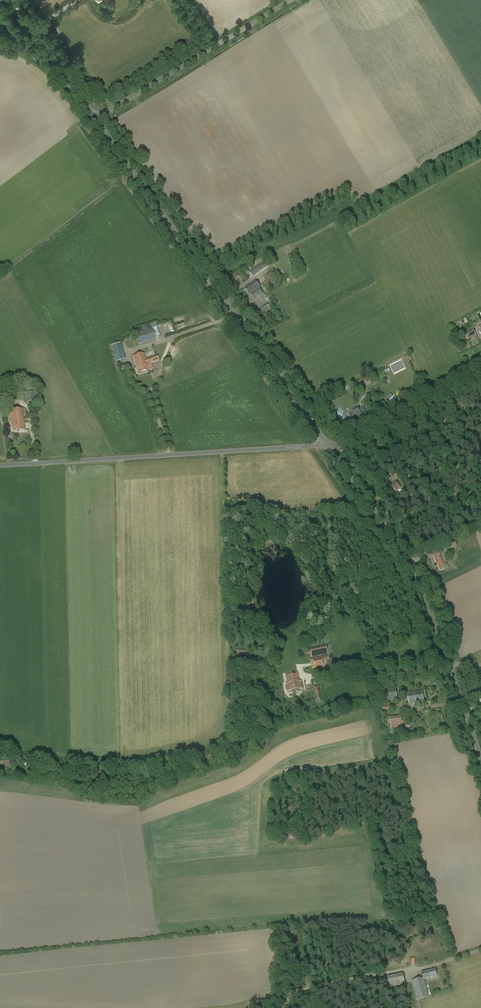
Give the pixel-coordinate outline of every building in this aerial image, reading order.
[(252,277),(268,266),(265,262),(250,273),(252,277)] [(269,286),(278,280),(273,271),(263,277),(269,286)] [(245,288),(250,295),(250,296),(251,295),(254,300),(263,294),(259,289),(260,288),(255,281),(245,288)] [(267,304),(260,308),(263,313),(270,308),(267,304)] [(135,334),(139,344),(156,339),(152,328),(135,334)] [(468,340),(476,336),(472,329),(464,333),(468,340)] [(149,370),(153,369),(151,364),(159,361),(157,356),(145,359),(144,353),(132,357),(138,374),(149,371),(149,370)] [(26,403),(38,402),(38,392),(25,393),(26,403)] [(387,405),(397,399),(395,396),(393,397),(391,394),(384,400),(386,402),(385,402),(387,405)] [(25,430),(24,420),(23,409),(8,410),(9,421),(12,421),(13,431),(25,430)] [(362,416),(358,410),(349,415),(352,420),(354,419),(355,420),(362,416)] [(397,488),(400,486),(396,482),(394,483),(393,482),(390,485),(395,491),(398,489),(397,488)] [(445,568),(444,567),(451,564),(450,561),(443,563),(438,553),(433,556),(435,560),(436,560),(440,570),(445,568)] [(310,647),(310,649),(312,654),(312,656),(328,653),(326,644),(311,647),(310,647)] [(314,665),(311,665),(312,669),(323,666),(322,662),(322,661),(321,657),(310,660),(311,663),(314,663),(314,665)] [(286,675),(287,684),(286,684),(287,692),(303,689),(301,681),(299,681),(298,672),(293,673),(293,675),(291,676),(290,674),(286,675)] [(313,686),(316,703),(322,702),(319,685),(313,686)] [(387,701),(397,699),(395,688),(385,690),(387,701)] [(409,704),(424,702),(422,692),(408,694),(409,704)] [(404,728),(404,716),(392,716),(392,728),(404,728)] [(424,979),(437,976),(435,969),(422,973),(423,978),(411,981),(416,1001),(429,997),(424,979)] [(389,977),(391,986),(408,983),(406,973),(389,977)]
